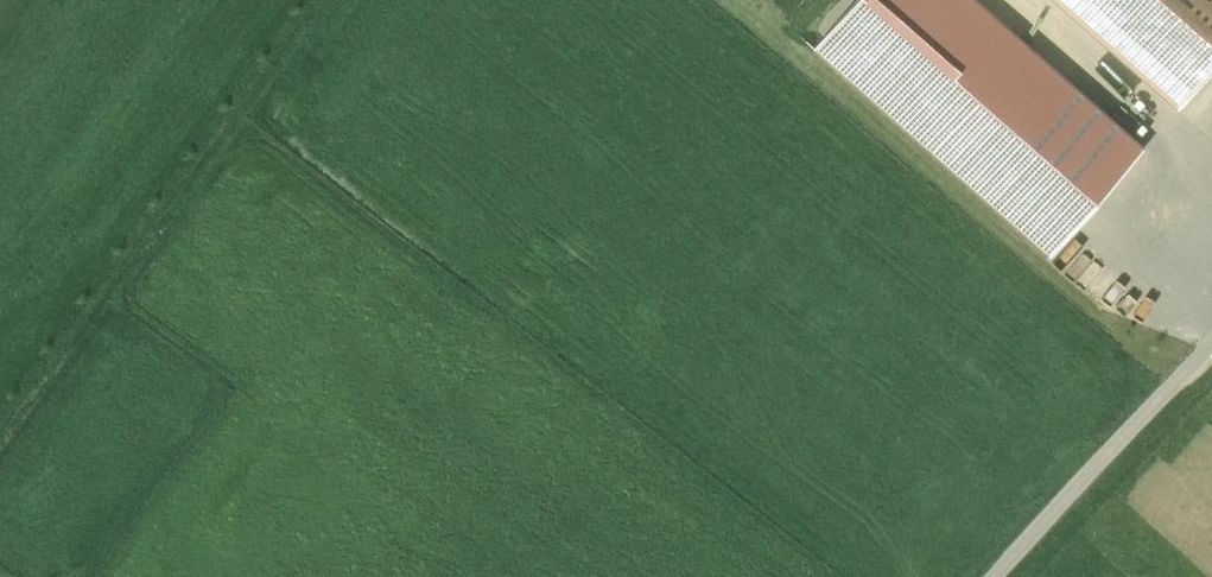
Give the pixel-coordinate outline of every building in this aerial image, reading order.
[(1144,148),(982,0),(894,0),(838,61),(1048,254),(1144,148)] [(1211,72),(1211,0),(1054,0),(1179,110),(1211,72)]
